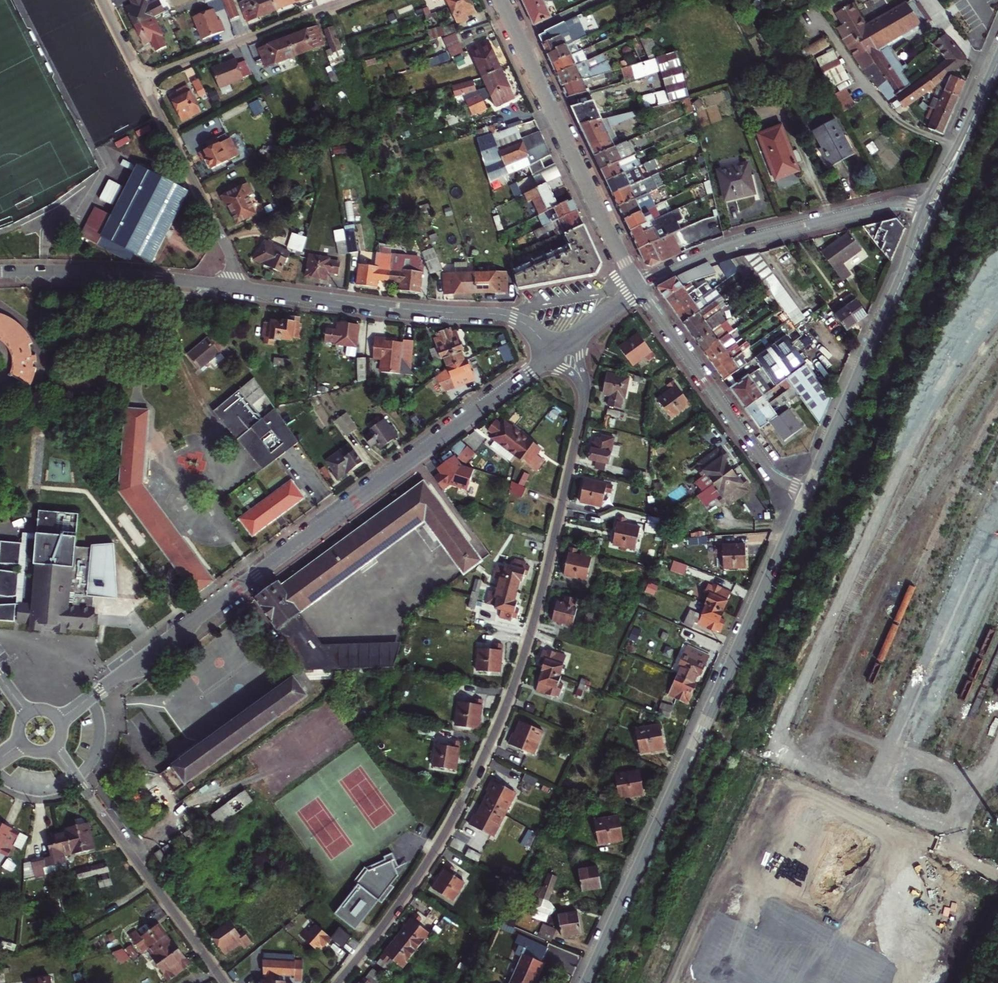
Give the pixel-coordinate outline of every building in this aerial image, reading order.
[(126,8),(129,14),(135,25),(154,15),(154,14),(164,9),(160,0),(157,0),(148,4),(146,0),(131,0),(133,5),(126,8)] [(231,19),(239,16),(234,0),(224,0),(231,19)] [(272,0),(248,0),(241,2),(243,7),(245,12),(273,1),(272,0)] [(275,0),(279,9),(301,0),(303,0),(276,0),(275,0)] [(451,7),(458,24),(469,19),(467,16),(469,15),(466,10),(473,7),(472,6),(470,0),(466,0),(451,7)] [(524,8),(527,14),(543,6),(549,4),(547,0),(521,0),(524,8)] [(853,3),(837,14),(844,25),(837,29),(861,70),(874,89),(877,90),(878,91),(884,100),(891,95),(892,95),(892,96),(903,89),(908,86),(901,73),(905,70),(890,51),(930,20),(918,0),(912,0),(910,1),(906,3),(868,26),(860,13),(859,14),(853,3)] [(276,10),(273,1),(245,12),(248,20),(255,18),(276,10)] [(420,2),(413,4),(417,18),(430,14),(427,4),(421,5),(420,2)] [(550,20),(543,6),(527,14),(530,21),(534,28),(550,20)] [(473,7),(466,10),(469,15),(475,12),(473,7)] [(213,9),(194,16),(202,39),(212,36),(224,32),(220,21),(217,22),(213,9)] [(169,23),(175,20),(172,15),(170,10),(164,13),(169,23)] [(141,37),(144,42),(151,39),(156,49),(166,44),(161,33),(163,32),(155,17),(154,15),(135,25),(141,37)] [(454,24),(428,32),(430,39),(442,36),(454,32),(456,31),(454,24)] [(340,26),(335,28),(339,39),(344,38),(340,26)] [(543,48),(548,58),(557,53),(556,52),(563,48),(564,50),(574,45),(566,26),(538,38),(543,48)] [(321,37),(317,28),(311,30),(288,38),(292,47),(321,37)] [(331,50),(326,52),(333,67),(344,63),(341,57),(343,56),(333,28),(324,31),(331,50)] [(459,44),(454,32),(442,36),(447,49),(459,44)] [(651,34),(640,39),(648,57),(659,52),(651,34)] [(940,66),(947,75),(953,70),(965,62),(960,53),(945,34),(943,35),(933,43),(946,61),(940,66)] [(292,47),(296,57),(299,56),(324,47),(323,44),(321,37),(292,47)] [(266,46),(259,49),(262,58),(292,47),(288,38),(266,46)] [(802,52),(806,59),(816,55),(829,48),(824,40),(802,52)] [(488,41),(479,45),(492,74),(502,69),(492,47),(488,41)] [(463,53),(459,44),(447,49),(450,55),(452,58),(453,58),(463,53)] [(550,63),(552,66),(580,53),(580,52),(577,53),(574,47),(577,46),(576,44),(574,45),(564,50),(563,48),(556,52),(557,53),(548,58),(550,63)] [(473,48),(469,50),(482,78),(492,74),(479,45),(473,48)] [(265,64),(266,68),(277,64),(296,57),(292,47),(262,58),(265,64)] [(554,72),(557,76),(588,62),(583,52),(580,53),(552,66),(554,72)] [(663,70),(668,89),(640,97),(644,111),(681,101),(689,99),(677,52),(650,60),(640,63),(620,70),(624,81),(663,70)] [(450,55),(438,61),(444,72),(456,68),(452,58),(450,55)] [(588,62),(557,76),(559,83),(562,88),(597,77),(602,75),(610,73),(612,72),(608,62),(607,62),(604,55),(588,62)] [(846,69),(845,70),(837,55),(822,63),(833,84),(850,76),(846,69)] [(461,56),(454,59),(458,68),(465,65),(461,56)] [(228,63),(211,69),(219,88),(229,84),(243,79),(243,78),(251,75),(245,61),(237,64),(235,59),(231,60),(227,62),(228,63)] [(931,87),(947,75),(940,66),(937,68),(924,78),(931,87)] [(502,69),(492,74),(505,102),(515,98),(513,93),(502,69)] [(491,96),(496,107),(498,106),(505,102),(492,74),(482,78),(487,88),(491,96)] [(565,95),(568,100),(585,94),(582,87),(604,81),(602,75),(597,77),(562,88),(565,95)] [(944,92),(959,98),(962,90),(966,82),(962,80),(951,76),(944,92)] [(198,78),(192,81),(199,95),(205,93),(198,78)] [(926,91),(931,87),(924,78),(919,82),(926,91)] [(464,97),(469,108),(483,102),(482,100),(491,96),(487,88),(477,92),(472,81),(452,86),(455,99),(464,97)] [(841,105),(853,99),(844,82),(833,88),(841,105)] [(901,109),(912,101),(915,99),(919,95),(925,91),(926,91),(919,82),(896,100),(901,109)] [(173,99),(183,118),(199,110),(186,84),(176,89),(177,91),(171,95),(173,99)] [(229,84),(219,88),(221,95),(231,91),(229,84)] [(929,108),(930,109),(950,117),(954,108),(959,98),(944,92),(937,89),(929,108)] [(216,90),(207,94),(212,103),(220,99),(216,90)] [(257,114),(267,110),(263,99),(253,102),(257,114)] [(689,99),(681,101),(688,116),(694,113),(689,99)] [(571,107),(572,109),(595,107),(593,101),(571,107)] [(915,105),(912,101),(901,109),(906,114),(909,111),(915,105)] [(469,108),(473,117),(487,111),(483,102),(469,108)] [(915,105),(909,111),(916,119),(922,113),(915,106),(915,105)] [(602,121),(595,107),(572,109),(577,119),(580,127),(602,121)] [(928,129),(942,135),(944,131),(946,127),(950,117),(930,109),(928,113),(928,114),(933,116),(928,129)] [(909,111),(906,114),(913,121),(916,119),(909,111)] [(635,113),(607,120),(611,129),(636,118),(635,113)] [(455,114),(446,118),(449,127),(458,124),(455,114)] [(852,153),(834,119),(814,129),(831,164),(842,158),(852,153)] [(607,120),(602,121),(615,150),(620,148),(611,129),(607,120)] [(602,121),(580,127),(583,133),(593,154),(595,159),(615,150),(602,121)] [(802,169),(783,123),(759,133),(778,179),(790,174),(802,169)] [(528,165),(539,160),(550,155),(544,141),(539,131),(521,139),(517,127),(477,139),(489,183),(528,165)] [(209,166),(212,164),(213,166),(227,159),(237,154),(229,138),(219,143),(216,137),(206,142),(209,148),(205,150),(208,158),(206,159),(209,166)] [(615,150),(595,159),(598,165),(601,172),(634,157),(637,155),(631,143),(620,148),(615,150)] [(201,155),(204,160),(206,159),(208,158),(205,150),(200,152),(201,155)] [(636,161),(634,157),(601,172),(604,177),(606,183),(641,167),(638,161),(636,161)] [(549,166),(549,168),(542,166),(539,160),(528,165),(533,174),(533,175),(535,175),(537,180),(536,181),(538,188),(561,177),(557,170),(554,164),(549,166)] [(641,167),(606,183),(610,190),(612,195),(651,178),(649,173),(661,167),(658,160),(641,167)] [(760,192),(751,163),(723,172),(731,200),(745,196),(760,192)] [(93,207),(80,237),(131,259),(134,250),(152,259),(186,190),(135,164),(124,188),(106,181),(98,199),(115,207),(112,215),(93,207)] [(651,178),(612,195),(615,202),(619,209),(649,195),(666,186),(661,173),(651,178)] [(554,198),(559,196),(557,193),(556,190),(565,186),(561,177),(538,188),(525,194),(529,203),(533,201),(540,215),(558,207),(554,198)] [(714,179),(709,182),(713,193),(718,190),(714,179)] [(523,195),(517,182),(511,185),(516,198),(523,195)] [(245,218),(244,215),(253,210),(246,195),(251,192),(247,184),(235,190),(222,196),(224,201),(226,205),(228,203),(237,222),(245,218)] [(649,195),(619,209),(622,216),(625,221),(655,207),(649,195)] [(575,206),(572,201),(558,207),(540,215),(538,216),(543,227),(577,211),(575,206)] [(424,203),(417,205),(420,214),(427,212),(424,203)] [(688,205),(660,218),(630,233),(635,243),(639,251),(653,244),(673,235),(689,228),(685,218),(692,214),(688,205)] [(655,207),(625,221),(627,227),(630,233),(660,218),(655,207)] [(581,219),(577,211),(543,227),(534,231),(537,237),(555,229),(560,239),(565,236),(584,226),(581,219)] [(268,219),(258,223),(261,228),(270,224),(268,219)] [(895,219),(862,227),(890,262),(904,230),(900,225),(895,219)] [(595,276),(600,265),(597,257),(589,237),(584,226),(565,236),(569,245),(568,246),(573,260),(579,259),(581,264),(584,264),(586,263),(589,278),(595,276)] [(346,234),(345,229),(335,231),(339,256),(349,254),(346,234)] [(293,230),(289,244),(297,247),(302,249),(307,234),(293,230)] [(355,233),(346,234),(349,254),(358,253),(355,233)] [(435,239),(433,233),(426,235),(429,241),(435,239)] [(860,250),(846,233),(837,240),(820,253),(841,281),(850,274),(842,264),(860,250)] [(414,235),(419,250),(424,248),(418,234),(414,235)] [(673,235),(653,244),(639,251),(645,266),(649,266),(653,267),(677,256),(682,253),(673,235)] [(391,281),(394,252),(395,250),(389,249),(390,241),(377,239),(379,248),(377,248),(375,264),(358,262),(356,283),(377,286),(378,279),(384,280),(391,281)] [(256,251),(253,259),(266,265),(280,272),(289,252),(264,240),(259,252),(256,251)] [(439,267),(431,246),(424,248),(419,250),(427,271),(427,272),(439,267)] [(579,259),(573,260),(568,246),(546,256),(549,270),(554,270),(557,284),(586,278),(584,264),(581,264),(579,259)] [(396,281),(400,282),(400,289),(419,292),(421,271),(421,267),(417,255),(394,252),(391,281),(396,281)] [(805,320),(757,253),(743,257),(749,265),(755,273),(761,282),(783,312),(787,318),(794,328),(805,320)] [(309,254),(307,276),(318,278),(318,273),(328,274),(328,271),(339,273),(340,262),(330,260),(330,257),(309,254)] [(546,256),(514,270),(520,291),(542,287),(557,284),(554,270),(549,270),(546,256)] [(750,277),(755,273),(749,265),(743,257),(737,259),(750,277)] [(737,259),(729,261),(730,262),(738,273),(744,282),(747,279),(750,277),(737,259)] [(728,280),(738,273),(730,262),(729,261),(718,264),(719,267),(728,280)] [(454,263),(454,274),(467,274),(467,263),(454,263)] [(707,263),(657,287),(662,294),(665,299),(689,283),(692,280),(714,273),(707,263)] [(475,274),(475,283),(505,283),(505,277),(505,273),(488,273),(475,274)] [(750,277),(747,279),(754,288),(761,282),(755,273),(750,277)] [(451,274),(443,274),(443,279),(444,284),(475,283),(475,274),(467,274),(454,274),(451,274)] [(475,283),(444,284),(444,293),(450,293),(476,293),(475,283)] [(505,283),(475,283),(476,293),(500,293),(505,293),(505,283)] [(689,283),(665,299),(668,303),(671,307),(695,291),(689,283)] [(705,284),(695,291),(671,307),(674,312),(677,316),(711,292),(705,284)] [(711,292),(677,316),(680,320),(684,324),(706,309),(712,305),(714,303),(719,299),(720,298),(714,290),(711,292)] [(867,317),(851,295),(830,311),(847,334),(858,326),(858,324),(867,317)] [(719,299),(714,303),(721,312),(726,309),(719,299)] [(721,312),(714,303),(712,305),(706,309),(684,324),(687,329),(690,333),(699,326),(700,327),(705,323),(713,318),(715,317),(719,313),(721,312)] [(33,345),(37,343),(36,339),(34,336),(32,333),(30,330),(27,327),(25,324),(22,322),(19,319),(15,317),(12,315),(8,314),(5,312),(1,312),(0,311),(0,337),(2,338),(6,340),(10,344),(13,347),(15,352),(16,357),(17,361),(16,366),(15,371),(13,375),(34,387),(36,383),(38,378),(39,373),(40,369),(36,368),(36,362),(40,361),(40,356),(36,356),(35,351),(33,345)] [(212,327),(226,328),(227,313),(213,312),(212,327)] [(787,318),(783,312),(777,316),(781,322),(787,318)] [(693,338),(697,343),(712,332),(726,322),(719,313),(715,317),(713,318),(705,323),(700,327),(699,326),(690,333),(693,338)] [(292,316),(291,321),(283,320),(283,322),(282,339),(293,340),(293,336),(301,337),(302,324),(299,324),(300,317),(296,316),(292,316)] [(275,344),(275,339),(282,340),(282,339),(283,322),(275,321),(272,321),(272,324),(265,323),(263,337),(265,337),(265,343),(275,344)] [(339,322),(338,330),(327,328),(325,341),(337,342),(336,344),(357,346),(359,324),(345,323),(339,322)] [(701,348),(705,354),(713,348),(712,347),(719,342),(725,337),(728,335),(733,331),(726,322),(712,332),(697,343),(701,348)] [(450,328),(443,331),(455,364),(464,361),(460,351),(463,350),(456,331),(454,331),(452,332),(450,328)] [(795,329),(756,357),(777,386),(785,380),(807,365),(792,343),(801,337),(795,329)] [(437,333),(439,337),(436,338),(434,338),(441,358),(444,358),(447,367),(455,364),(443,331),(437,333)] [(638,333),(619,347),(632,364),(644,355),(648,360),(654,355),(646,344),(638,333)] [(201,345),(189,356),(202,369),(212,361),(217,366),(227,358),(222,352),(228,346),(217,334),(211,339),(209,338),(201,345)] [(404,339),(403,341),(389,340),(390,337),(388,337),(375,335),(373,359),(382,359),(381,371),(400,373),(400,372),(410,373),(413,340),(404,339)] [(713,348),(705,354),(707,357),(710,361),(725,351),(731,346),(735,344),(728,335),(725,337),(719,342),(712,347),(713,348)] [(713,365),(717,370),(725,364),(726,365),(732,361),(731,360),(742,352),(749,347),(745,342),(738,348),(735,344),(731,346),(725,351),(710,361),(713,365)] [(725,364),(717,370),(720,375),(724,380),(747,364),(744,359),(746,358),(742,352),(731,360),(732,361),(726,365),(725,364)] [(357,381),(365,378),(365,373),(365,358),(364,355),(356,355),(357,381)] [(464,361),(455,364),(447,367),(437,374),(447,388),(463,383),(473,379),(467,360),(464,361)] [(831,400),(832,400),(807,365),(785,380),(792,388),(801,401),(819,427),(826,412),(831,400)] [(738,399),(745,409),(769,392),(754,370),(732,386),(732,391),(738,399)] [(622,396),(625,397),(629,376),(608,372),(605,383),(603,392),(611,394),(609,405),(620,407),(622,396)] [(680,391),(672,380),(666,384),(669,389),(656,399),(670,417),(689,403),(680,391)] [(298,437),(255,381),(216,411),(258,467),(298,437)] [(2,412),(6,411),(9,409),(0,387),(0,412),(2,412)] [(769,392),(745,409),(749,414),(751,418),(775,401),(770,395),(773,393),(771,390),(769,392)] [(784,394),(775,401),(751,418),(756,424),(761,430),(771,422),(777,418),(774,413),(779,410),(790,402),(784,394)] [(125,407),(117,488),(182,576),(194,593),(213,579),(151,496),(164,486),(156,475),(143,485),(141,481),(140,481),(148,409),(125,407)] [(782,415),(777,418),(771,422),(778,432),(783,440),(801,427),(789,410),(782,415)] [(774,413),(777,418),(782,415),(779,410),(774,413)] [(359,429),(347,413),(342,417),(353,433),(359,429)] [(529,434),(504,415),(501,419),(526,438),(529,434)] [(342,417),(336,421),(347,437),(353,433),(342,417)] [(394,428),(392,425),(390,427),(384,418),(370,428),(372,431),(365,436),(371,444),(376,440),(380,447),(388,441),(396,435),(392,430),(394,428)] [(499,422),(495,419),(491,424),(521,446),(527,438),(526,438),(501,419),(499,422)] [(488,429),(491,432),(489,436),(494,439),(491,443),(488,448),(508,463),(514,455),(521,446),(491,424),(488,429)] [(589,459),(608,463),(614,438),(602,435),(601,438),(596,437),(595,441),(593,441),(591,448),(589,459)] [(527,438),(521,446),(514,455),(535,470),(539,465),(543,460),(535,454),(539,448),(527,438)] [(466,442),(459,452),(467,458),(474,448),(466,442)] [(350,468),(361,461),(348,443),(326,459),(334,470),(332,471),(336,478),(350,468)] [(719,451),(717,448),(707,455),(722,476),(730,470),(726,464),(727,463),(724,459),(728,457),(726,454),(722,449),(719,451)] [(462,464),(455,454),(438,467),(441,471),(434,476),(443,489),(451,483),(467,487),(472,467),(462,464)] [(696,468),(701,476),(694,481),(702,491),(714,482),(722,476),(707,455),(700,460),(697,462),(700,466),(696,468)] [(679,468),(675,463),(671,466),(666,459),(661,463),(670,475),(671,475),(675,471),(679,468)] [(528,473),(514,467),(510,476),(511,478),(509,490),(523,495),(527,486),(523,485),(528,473)] [(631,476),(643,479),(644,471),(633,468),(631,476)] [(745,479),(743,476),(739,479),(735,475),(734,475),(730,470),(722,476),(738,498),(747,491),(744,487),(748,484),(745,479)] [(714,482),(702,491),(697,494),(705,505),(717,496),(722,504),(725,501),(728,505),(733,502),(738,498),(722,476),(714,482)] [(302,497),(288,478),(282,483),(236,517),(250,536),(278,515),(302,497)] [(611,492),(613,484),(584,478),(582,489),(580,501),(602,505),(605,490),(611,492)] [(318,668),(288,626),(303,615),(427,523),(464,573),(472,567),(481,560),(423,481),(349,536),(282,585),(279,582),(256,598),(307,668),(318,668)] [(37,510),(36,534),(34,564),(36,564),(33,604),(20,603),(0,605),(0,621),(15,622),(15,617),(19,617),(18,622),(32,623),(31,629),(40,630),(49,630),(57,631),(66,631),(67,627),(93,629),(93,625),(94,611),(93,611),(94,596),(117,598),(113,546),(113,541),(91,544),(91,546),(75,545),(77,513),(37,510)] [(655,524),(657,517),(644,514),(643,522),(655,524)] [(612,543),(635,548),(640,526),(624,523),(626,517),(618,515),(615,531),(612,543)] [(19,565),(21,543),(0,541),(0,564),(19,565)] [(744,556),(743,544),(715,545),(716,552),(722,552),(723,568),(745,567),(744,556)] [(565,574),(588,578),(592,557),(576,554),(577,548),(570,547),(567,560),(565,574)] [(513,566),(507,565),(507,567),(504,576),(520,580),(523,580),(524,573),(528,574),(529,570),(529,567),(525,566),(526,561),(515,559),(513,566)] [(688,575),(692,567),(678,561),(675,569),(688,575)] [(520,580),(504,576),(507,567),(500,566),(497,565),(494,577),(500,578),(499,585),(518,589),(520,580)] [(0,570),(0,596),(8,596),(17,596),(19,572),(0,570)] [(475,587),(473,593),(479,595),(483,581),(477,580),(475,587)] [(707,597),(704,603),(705,603),(721,611),(725,601),(729,591),(713,584),(711,587),(707,585),(702,595),(707,597)] [(499,596),(515,599),(518,589),(499,585),(497,591),(491,589),(490,593),(488,602),(491,603),(497,604),(499,596)] [(476,608),(479,595),(473,593),(470,607),(476,608)] [(516,608),(517,600),(515,599),(499,596),(497,604),(496,607),(502,608),(500,616),(511,618),(512,615),(517,616),(518,612),(519,609),(516,608)] [(555,609),(552,619),(558,621),(558,624),(561,624),(562,622),(572,625),(576,609),(573,608),(576,599),(566,596),(564,602),(557,600),(555,609)] [(722,611),(721,611),(705,603),(697,623),(713,630),(714,627),(719,630),(721,625),(724,619),(719,617),(722,611)] [(244,606),(236,612),(240,616),(247,610),(244,606)] [(474,611),(467,609),(465,618),(472,620),(474,611)] [(394,665),(402,641),(323,644),(303,615),(288,626),(318,668),(338,668),(394,665)] [(498,627),(509,629),(511,620),(499,618),(498,627)] [(509,629),(498,627),(497,633),(508,635),(509,629)] [(501,661),(502,644),(494,644),(494,649),(479,649),(478,671),(500,672),(501,661)] [(677,673),(676,674),(693,681),(696,673),(698,675),(703,665),(707,655),(686,645),(677,665),(680,666),(677,673)] [(566,655),(548,649),(547,652),(543,651),(541,656),(539,661),(544,663),(541,670),(542,670),(559,675),(566,655)] [(558,682),(560,675),(559,675),(542,670),(539,680),(536,689),(553,695),(554,693),(559,694),(563,684),(558,682)] [(670,696),(686,703),(690,694),(694,684),(692,683),(693,681),(676,674),(670,687),(667,694),(670,696)] [(452,683),(458,684),(459,677),(448,675),(446,686),(451,687),(452,683)] [(308,696),(295,678),(162,774),(176,793),(308,696)] [(588,680),(582,678),(576,696),(581,698),(588,680)] [(474,704),(460,702),(456,724),(478,727),(481,713),(483,699),(475,698),(474,704)] [(651,712),(663,718),(669,705),(657,699),(651,712)] [(527,702),(525,709),(532,711),(534,704),(527,702)] [(511,738),(508,744),(533,753),(542,729),(520,721),(515,733),(513,732),(511,738)] [(660,736),(658,723),(634,728),(638,752),(662,747),(660,736)] [(437,744),(434,766),(455,769),(457,758),(460,741),(452,739),(451,746),(437,744)] [(640,783),(637,768),(613,773),(618,798),(642,794),(640,783)] [(522,779),(535,785),(538,778),(525,772),(522,779)] [(486,790),(488,791),(482,802),(504,814),(516,792),(492,780),(489,785),(486,790)] [(611,797),(600,794),(598,800),(608,804),(611,797)] [(221,826),(248,807),(241,797),(214,817),(221,826)] [(469,825),(492,836),(504,814),(482,802),(476,815),(474,814),(471,819),(469,825)] [(619,827),(617,814),(592,819),(597,844),(621,838),(619,827)] [(14,845),(21,833),(10,827),(0,822),(0,838),(14,845)] [(61,831),(63,842),(91,836),(88,822),(78,825),(67,827),(68,830),(61,831)] [(189,830),(183,834),(192,846),(197,843),(189,830)] [(63,842),(61,831),(59,832),(47,834),(52,856),(47,857),(27,861),(26,878),(69,869),(65,853),(63,842)] [(176,839),(185,851),(190,847),(182,835),(176,839)] [(93,842),(91,836),(63,842),(65,853),(73,851),(73,854),(95,849),(93,842)] [(0,838),(0,853),(4,855),(8,857),(11,850),(14,845),(0,838)] [(174,856),(167,846),(162,849),(169,859),(174,856)] [(481,855),(468,849),(465,856),(478,862),(481,855)] [(162,865),(168,861),(160,850),(155,854),(162,865)] [(335,914),(355,930),(379,901),(382,904),(395,887),(392,885),(399,876),(396,869),(400,868),(393,853),(384,857),(385,860),(366,869),(367,870),(357,883),(358,885),(335,914)] [(109,870),(107,862),(93,865),(94,874),(109,870)] [(432,888),(451,900),(464,882),(451,873),(454,867),(448,863),(438,878),(432,888)] [(77,868),(79,877),(94,874),(93,865),(77,868)] [(580,891),(599,887),(598,878),(595,866),(576,870),(580,891)] [(100,886),(112,883),(109,870),(94,874),(100,886)] [(546,873),(542,885),(550,888),(554,876),(546,873)] [(546,900),(550,888),(542,885),(538,898),(546,900)] [(575,911),(556,915),(559,936),(579,932),(577,921),(575,911)] [(429,932),(417,923),(421,918),(415,913),(407,923),(397,935),(415,949),(429,932)] [(695,982),(835,982),(835,981),(840,982),(876,982),(884,967),(838,947),(826,941),(781,920),(768,948),(720,927),(695,982)] [(242,943),(245,948),(252,943),(244,932),(239,936),(230,923),(214,935),(220,944),(227,954),(242,943)] [(554,929),(541,923),(536,935),(549,941),(554,929)] [(130,935),(143,953),(150,948),(158,941),(167,935),(163,929),(159,924),(142,937),(137,930),(130,935)] [(327,944),(332,938),(316,925),(310,933),(306,930),(301,936),(317,949),(321,946),(322,944),(325,946),(327,944)] [(332,938),(343,947),(352,937),(340,928),(332,938)] [(112,933),(107,936),(110,942),(115,939),(112,933)] [(167,935),(158,941),(180,972),(191,964),(187,957),(174,940),(172,941),(167,935)] [(401,967),(415,949),(397,935),(389,946),(380,957),(386,962),(389,957),(396,962),(401,967)] [(156,962),(170,980),(174,977),(180,972),(158,941),(150,948),(154,955),(152,956),(156,962)] [(521,953),(539,961),(545,947),(531,941),(527,948),(517,944),(514,953),(520,956),(521,953)] [(134,959),(140,955),(132,945),(127,948),(134,959)] [(263,973),(263,982),(287,982),(285,982),(286,966),(303,967),(304,952),(296,952),(295,954),(266,952),(265,973),(263,973)] [(534,981),(540,967),(542,962),(539,961),(521,953),(520,956),(508,982),(533,982),(534,981)] [(380,957),(377,960),(383,965),(389,970),(396,962),(389,957),(386,962),(380,957)] [(369,982),(385,982),(387,980),(372,967),(364,977),(370,982),(369,982)]
